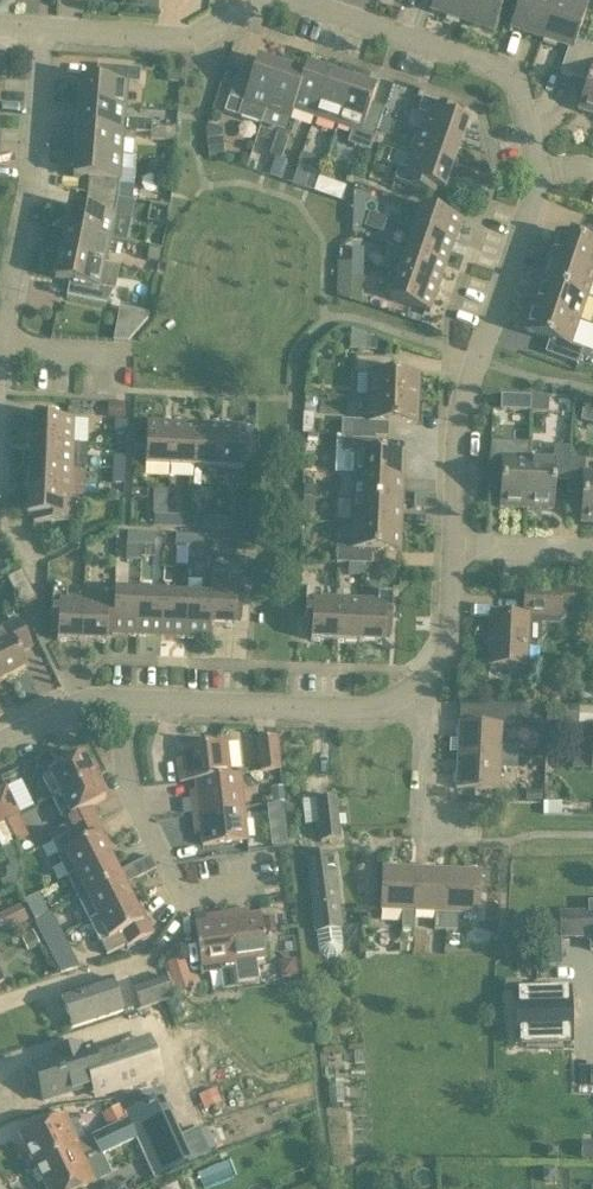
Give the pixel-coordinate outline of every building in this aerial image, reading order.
[(461,22),(469,0),(433,0),(430,11),(461,22)] [(493,32),(504,0),(469,0),(461,22),(493,32)] [(510,28),(541,39),(554,0),(519,0),(510,28)] [(541,39),(567,48),(558,74),(572,79),(574,74),(584,46),(574,42),(586,8),(585,7),(588,0),(554,0),(541,39)] [(574,74),(588,79),(577,110),(592,116),(592,49),(584,46),(574,74)] [(260,126),(265,112),(280,68),(257,60),(251,74),(238,70),(229,99),(223,113),(260,126)] [(306,66),(303,75),(292,111),(314,119),(329,74),(306,66)] [(80,79),(78,104),(125,108),(127,84),(139,85),(140,70),(97,67),(96,81),(80,79)] [(288,120),(292,111),(303,75),(280,68),(265,112),(288,120)] [(314,119),(337,127),(352,82),(329,74),(314,119)] [(371,105),(375,90),(352,82),(337,127),(352,132),(346,145),(369,153),(376,132),(377,132),(383,111),(384,109),(371,105)] [(419,132),(460,146),(468,122),(461,120),(463,114),(422,100),(417,114),(424,116),(419,132)] [(163,141),(164,129),(151,128),(151,121),(124,119),(125,108),(78,104),(76,128),(135,133),(150,135),(150,140),(163,141)] [(382,119),(378,132),(387,136),(391,123),(382,119)] [(76,128),(75,153),(121,156),(122,141),(134,142),(135,133),(76,128)] [(176,130),(164,129),(163,141),(176,143),(176,137),(176,130)] [(277,132),(273,144),(285,148),(289,136),(277,132)] [(419,132),(409,159),(450,173),(460,146),(419,132)] [(285,148),(273,144),(268,157),(280,161),(285,148)] [(119,181),(121,156),(75,153),(73,178),(88,179),(87,194),(117,199),(118,185),(118,181),(119,181)] [(301,155),(297,167),(292,185),(303,189),(309,170),(310,171),(314,159),(301,155)] [(279,181),(286,163),(275,159),(269,178),(272,179),(277,180),(279,181)] [(444,192),(445,186),(450,173),(409,159),(406,171),(398,168),(393,182),(435,196),(436,190),(444,192)] [(319,179),(314,193),(341,202),(346,188),(319,179)] [(133,186),(118,185),(117,199),(132,201),(133,186)] [(114,211),(117,199),(87,194),(84,210),(68,207),(64,231),(109,240),(114,216),(113,216),(114,211)] [(352,199),(352,213),(364,213),(364,199),(352,199)] [(413,230),(454,243),(461,220),(421,206),(413,230)] [(364,227),(364,213),(352,213),(352,227),(364,227)] [(547,257),(592,273),(592,230),(588,228),(583,242),(556,232),(547,257)] [(413,230),(405,252),(445,266),(454,243),(413,230)] [(64,231),(59,255),(104,264),(109,240),(64,231)] [(161,251),(148,248),(145,261),(158,264),(161,251)] [(363,250),(351,249),(351,264),(363,264),(363,250)] [(405,252),(397,275),(438,289),(445,266),(405,252)] [(104,264),(59,255),(54,280),(68,283),(65,296),(106,305),(113,291),(115,291),(120,267),(104,264)] [(547,257),(539,281),(586,298),(592,279),(592,273),(547,257)] [(362,278),(363,264),(351,264),(351,278),(362,278)] [(429,313),(438,289),(397,275),(389,299),(429,313)] [(539,281),(531,306),(578,322),(586,298),(539,281)] [(578,322),(531,306),(522,331),(549,340),(544,354),(577,365),(583,351),(570,347),(578,322)] [(368,375),(367,398),(417,400),(418,375),(390,374),(390,360),(356,358),(355,374),(368,375)] [(530,397),(501,396),(500,411),(530,412),(530,397)] [(388,439),(388,424),(417,425),(417,400),(367,398),(366,422),(341,420),(341,438),(376,439),(388,439)] [(108,406),(107,419),(126,420),(126,406),(108,406)] [(30,418),(29,444),(73,446),(86,446),(87,420),(74,420),(30,418)] [(115,422),(114,436),(125,436),(126,422),(115,422)] [(145,466),(171,467),(173,424),(147,423),(145,466)] [(171,467),(194,468),(195,425),(173,424),(171,467)] [(194,468),(219,469),(221,426),(195,425),(194,468)] [(221,426),(219,469),(242,470),(243,463),(255,464),(257,428),(221,426)] [(353,453),(352,476),(402,478),(404,454),(375,453),(376,439),(341,438),(340,453),(353,453)] [(29,444),(28,469),(72,470),(73,446),(29,444)] [(553,483),(567,483),(569,483),(569,460),(570,448),(554,447),(553,461),(528,459),(526,510),(552,510),(553,483)] [(113,457),(112,471),(124,472),(125,458),(113,457)] [(528,459),(501,458),(500,509),(526,510),(528,459)] [(592,524),(592,474),(584,473),(584,461),(569,460),(569,483),(567,483),(567,495),(582,495),(581,524),(592,524)] [(28,469),(28,494),(71,496),(72,470),(28,469)] [(124,472),(112,471),(111,485),(123,485),(124,472)] [(401,502),(402,478),(352,476),(351,501),(401,502)] [(60,525),(60,524),(76,525),(77,511),(71,510),(71,496),(28,494),(27,517),(32,517),(32,523),(60,525)] [(414,496),(413,510),(424,510),(425,497),(414,496)] [(425,497),(424,510),(435,511),(435,497),(425,497)] [(351,501),(350,525),(400,527),(401,502),(351,501)] [(154,528),(169,529),(169,517),(153,516),(154,528)] [(169,517),(169,529),(181,529),(181,517),(169,517)] [(217,519),(202,518),(202,530),(216,530),(217,519)] [(216,530),(222,531),(230,531),(230,519),(217,519),(216,530)] [(400,527),(350,525),(349,548),(336,548),(335,564),(371,566),(371,551),(399,552),(400,527)] [(125,546),(125,562),(141,562),(141,558),(143,558),(142,535),(125,534),(125,546)] [(155,535),(142,535),(143,558),(154,559),(155,535)] [(174,548),(189,549),(189,537),(175,536),(174,548)] [(189,549),(188,559),(202,559),(203,537),(189,537),(189,549)] [(402,566),(391,566),(390,580),(402,581),(402,566)] [(164,569),(163,583),(171,584),(172,570),(164,569)] [(34,598),(20,572),(5,580),(19,606),(34,598)] [(210,583),(209,596),(212,596),(210,628),(235,629),(235,622),(241,622),(243,595),(243,578),(229,577),(228,584),(210,583)] [(492,621),(491,664),(524,665),(524,651),(525,622),(540,623),(540,619),(561,619),(561,612),(578,612),(579,590),(579,589),(562,588),(523,587),(521,622),(492,621)] [(56,642),(81,644),(83,598),(66,597),(66,591),(52,590),(52,608),(51,607),(50,635),(56,635),(56,642)] [(113,591),(113,593),(112,608),(111,636),(130,637),(132,592),(113,591)] [(309,641),(333,642),(334,600),(320,599),(320,592),(306,591),(305,607),(303,635),(310,635),(309,641)] [(149,638),(151,593),(132,592),(130,637),(149,638)] [(113,593),(100,593),(100,599),(83,598),(81,644),(106,645),(108,608),(112,608),(113,593)] [(149,638),(168,639),(170,594),(151,593),(149,638)] [(168,639),(187,640),(189,595),(170,594),(168,639)] [(378,601),(361,601),(360,643),(384,644),(384,639),(391,639),(392,611),(391,611),(392,595),(378,594),(378,601)] [(189,595),(187,640),(210,641),(210,628),(212,596),(209,596),(189,595)] [(360,643),(361,601),(334,600),(333,642),(360,643)] [(0,630),(0,671),(4,680),(26,669),(19,656),(32,650),(18,619),(5,626),(5,628),(0,630)] [(578,726),(578,710),(578,707),(545,707),(545,709),(545,726),(545,727),(578,727),(578,726)] [(545,726),(545,709),(514,709),(514,726),(545,726)] [(459,723),(457,756),(517,759),(518,748),(500,747),(501,725),(459,723)] [(573,770),(592,770),(592,727),(592,746),(573,746),(573,770)] [(259,773),(281,770),(277,737),(256,739),(259,773)] [(230,776),(226,744),(182,749),(184,768),(178,768),(180,783),(195,782),(231,777),(230,776)] [(41,776),(52,799),(98,775),(92,763),(87,765),(83,756),(41,776)] [(457,756),(455,790),(499,792),(500,770),(517,771),(517,759),(457,756)] [(53,832),(57,840),(98,819),(92,807),(105,800),(100,790),(104,788),(98,775),(52,799),(62,819),(62,820),(65,826),(53,832)] [(191,800),(193,814),(243,808),(240,775),(230,776),(231,777),(195,782),(197,799),(191,800)] [(0,789),(0,812),(6,823),(18,817),(20,816),(6,786),(0,789)] [(335,799),(316,800),(321,843),(340,840),(335,799)] [(200,828),(202,847),(247,842),(243,808),(193,814),(194,828),(200,828)] [(6,823),(16,843),(28,837),(18,817),(6,823)] [(106,850),(111,847),(98,819),(57,840),(50,844),(57,857),(68,879),(110,858),(106,850)] [(16,843),(6,823),(0,826),(0,843),(3,850),(16,843)] [(149,856),(139,861),(146,874),(155,870),(149,856)] [(68,879),(79,900),(120,879),(110,858),(68,879)] [(307,861),(316,933),(319,952),(327,958),(337,956),(343,948),(340,930),(331,858),(307,861)] [(129,866),(133,873),(136,879),(146,874),(139,861),(129,866)] [(402,912),(401,929),(413,930),(414,913),(416,870),(382,868),(380,911),(402,912)] [(434,931),(446,931),(448,871),(416,870),(414,913),(435,913),(434,931)] [(481,873),(448,871),(446,931),(456,932),(457,914),(479,915),(481,873)] [(131,901),(123,886),(136,879),(133,873),(120,879),(79,900),(89,922),(131,901)] [(21,900),(29,920),(46,913),(38,892),(21,900)] [(135,909),(131,901),(89,922),(107,956),(125,947),(125,949),(155,934),(141,907),(135,909)] [(558,913),(558,941),(590,940),(591,953),(592,953),(592,902),(591,902),(591,906),(591,912),(558,913)] [(249,911),(227,914),(233,964),(236,984),(258,980),(256,961),(266,960),(260,915),(250,916),(249,911)] [(227,914),(212,916),(205,917),(206,923),(194,924),(200,969),(233,964),(227,914)] [(32,920),(39,939),(51,934),(44,916),(32,920)] [(541,966),(557,965),(556,938),(540,938),(541,966)] [(175,995),(186,992),(176,963),(165,967),(175,995)] [(164,976),(131,987),(139,1011),(172,1000),(164,976)] [(123,1013),(112,980),(61,997),(72,1030),(123,1013)] [(533,1044),(573,1044),(573,990),(515,990),(514,1044),(533,1044)] [(53,1058),(30,1066),(43,1101),(89,1085),(93,1097),(109,1091),(138,1081),(126,1045),(92,1057),(88,1046),(80,1049),(79,1045),(52,1054),(53,1058)] [(192,1097),(197,1111),(220,1103),(215,1088),(192,1097)] [(127,1122),(137,1141),(156,1181),(208,1156),(197,1132),(180,1140),(161,1099),(125,1117),(127,1121),(127,1122)] [(109,1129),(124,1122),(118,1108),(102,1116),(109,1129)] [(16,1132),(32,1165),(79,1142),(64,1110),(16,1132)] [(90,1138),(91,1138),(100,1158),(137,1141),(127,1122),(127,1121),(124,1122),(109,1129),(90,1138)] [(32,1165),(45,1188),(79,1188),(96,1180),(108,1174),(100,1158),(91,1138),(90,1138),(79,1143),(79,1142),(32,1165)] [(547,1147),(546,1157),(557,1158),(558,1147),(547,1147)] [(557,1181),(557,1170),(544,1170),(545,1182),(557,1181)]
